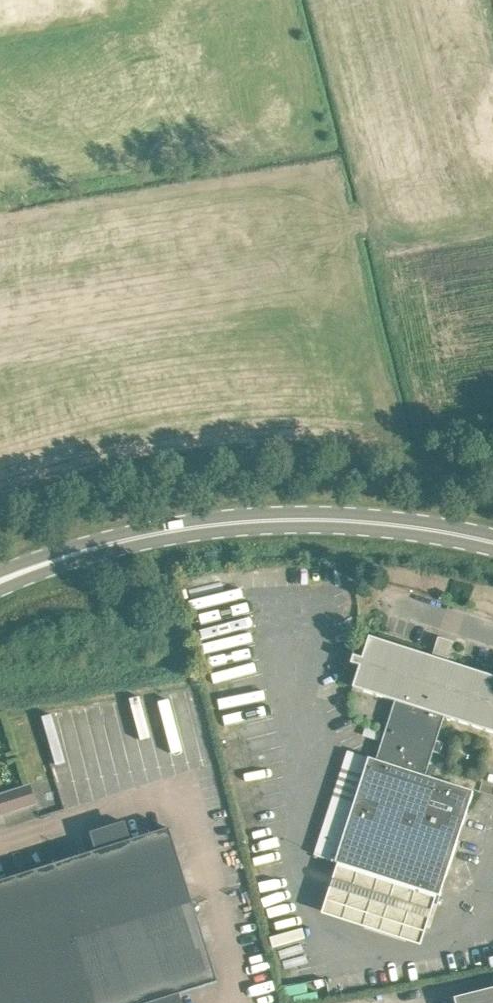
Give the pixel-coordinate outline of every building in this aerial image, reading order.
[(437,740),(445,717),(492,732),(492,676),(370,636),(363,658),(354,655),(352,663),(360,666),(354,687),(395,701),(386,730),(425,743),(426,737),(437,740)] [(184,696),(189,725),(205,722),(201,693),(184,696)] [(444,743),(437,740),(426,737),(425,743),(386,730),(376,760),(426,776),(434,752),(441,754),(444,743)] [(426,776),(376,760),(369,758),(336,863),(419,889),(416,898),(438,905),(474,792),(426,776)] [(36,803),(30,786),(0,796),(0,804),(3,814),(36,803)] [(88,854),(0,882),(0,1002),(182,1002),(180,994),(219,982),(170,828),(131,841),(125,822),(91,833),(97,851),(88,854)] [(455,998),(456,1002),(492,1002),(492,989),(455,998)]
